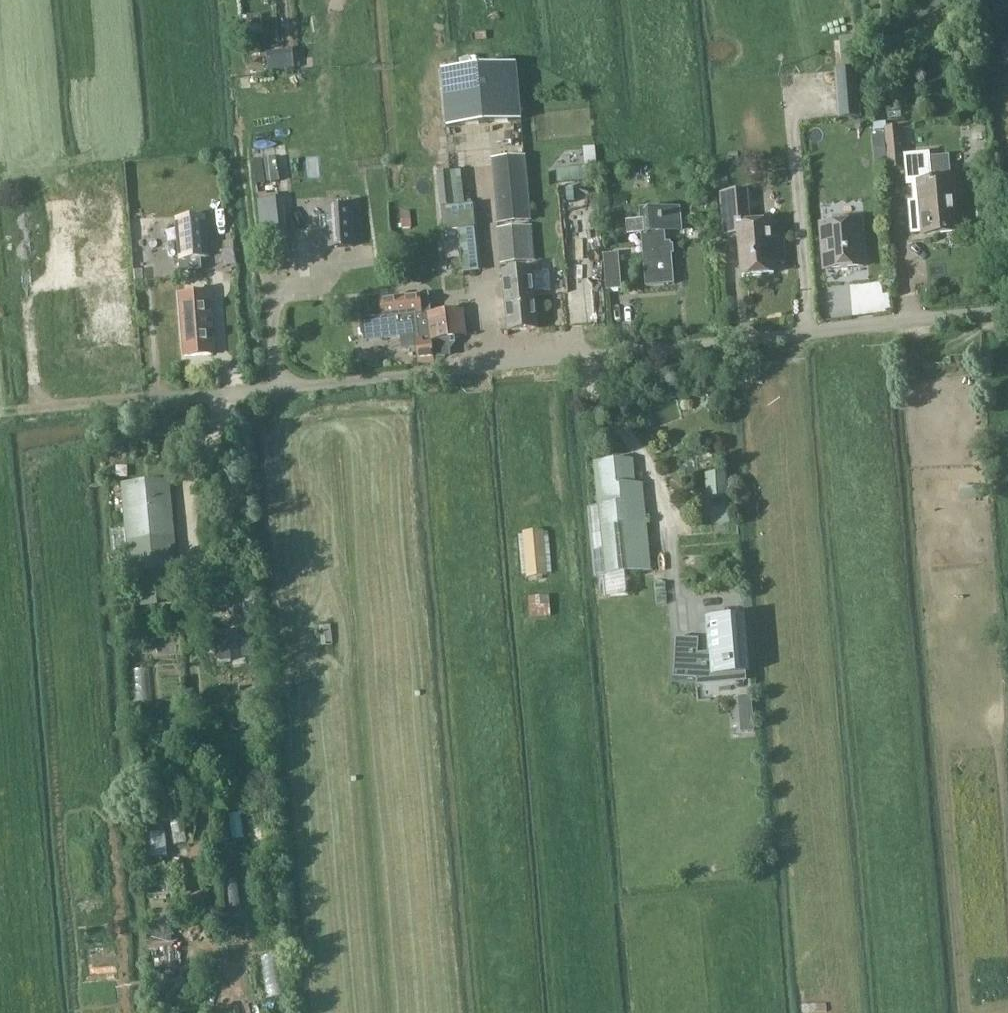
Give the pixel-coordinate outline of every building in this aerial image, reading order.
[(854,38),(839,39),(840,41),(842,66),(842,70),(857,69),(854,39),(854,38)] [(266,52),(268,70),(293,68),(291,49),(266,52)] [(516,65),(441,71),(446,128),(521,121),(516,65)] [(842,114),(861,112),(857,69),(842,70),(838,70),(842,114)] [(887,131),(890,168),(904,167),(901,130),(887,131)] [(875,166),(886,165),(884,134),(872,135),(875,166)] [(932,152),(904,154),(907,182),(917,181),(919,200),(909,201),(911,230),(921,230),(922,233),(958,230),(953,178),(935,179),(932,152)] [(524,158),(491,161),(497,222),(530,218),(524,158)] [(562,182),(591,180),(589,164),(560,166),(562,182)] [(453,206),(464,205),(461,171),(451,172),(453,206)] [(440,207),(453,206),(451,172),(437,173),(440,207)] [(750,223),(746,191),(720,194),(724,233),(736,231),(742,275),(774,272),(773,263),(785,262),(782,240),(771,242),(768,221),(750,223)] [(328,249),(355,248),(352,205),(325,207),(328,249)] [(660,212),(660,209),(639,211),(639,217),(624,217),(625,232),(641,231),(645,285),(672,282),(669,240),(667,241),(666,233),(682,232),(680,210),(660,212)] [(179,261),(208,259),(204,216),(175,219),(179,261)] [(860,246),(859,236),(860,236),(858,219),(821,222),(822,239),(823,239),(824,250),(823,250),(825,268),(862,264),(861,246),(860,246)] [(500,264),(536,260),(533,226),(497,229),(500,264)] [(606,289),(621,288),(618,252),(603,253),(606,289)] [(539,329),(533,268),(501,271),(507,332),(539,329)] [(209,291),(180,294),(186,356),(215,353),(209,291)] [(418,293),(379,298),(381,317),(361,319),(362,325),(360,327),(361,335),(363,337),(364,342),(401,338),(402,347),(415,345),(417,362),(431,360),(430,357),(442,355),(442,353),(447,352),(446,343),(454,342),(453,335),(464,334),(461,308),(430,311),(429,294),(418,295),(418,293)] [(709,407),(715,396),(704,391),(701,395),(708,398),(703,407),(709,407)] [(121,440),(107,442),(109,453),(122,452),(121,440)] [(594,575),(651,570),(647,523),(646,523),(642,483),(635,483),(633,457),(594,461),(598,506),(588,507),(594,575)] [(711,520),(711,525),(730,524),(726,473),(705,474),(706,503),(703,503),(704,520),(711,520)] [(174,566),(172,545),(174,545),(169,480),(122,484),(125,527),(112,528),(114,550),(138,548),(139,569),(144,568),(145,577),(134,577),(136,604),(159,602),(159,598),(170,597),(168,567),(174,566)] [(550,573),(546,527),(525,529),(525,532),(520,533),(524,573),(528,573),(529,575),(550,573)] [(255,615),(254,581),(206,582),(207,607),(233,606),(232,599),(244,599),(244,615),(255,615)] [(543,603),(542,593),(530,595),(532,616),(553,614),(552,602),(543,603)] [(714,682),(746,679),(741,618),(709,621),(712,653),(698,654),(699,639),(675,638),(673,679),(697,680),(697,674),(714,673),(714,682)] [(739,713),(753,712),(752,696),(737,697),(739,713)] [(155,807),(154,788),(139,790),(147,879),(164,877),(162,856),(169,855),(166,830),(165,830),(163,807),(155,807)] [(186,807),(195,806),(195,793),(185,794),(186,807)] [(176,843),(188,841),(181,805),(169,807),(176,843)] [(262,844),(272,843),(271,833),(261,834),(262,844)] [(148,897),(173,894),(172,882),(147,885),(148,897)]
